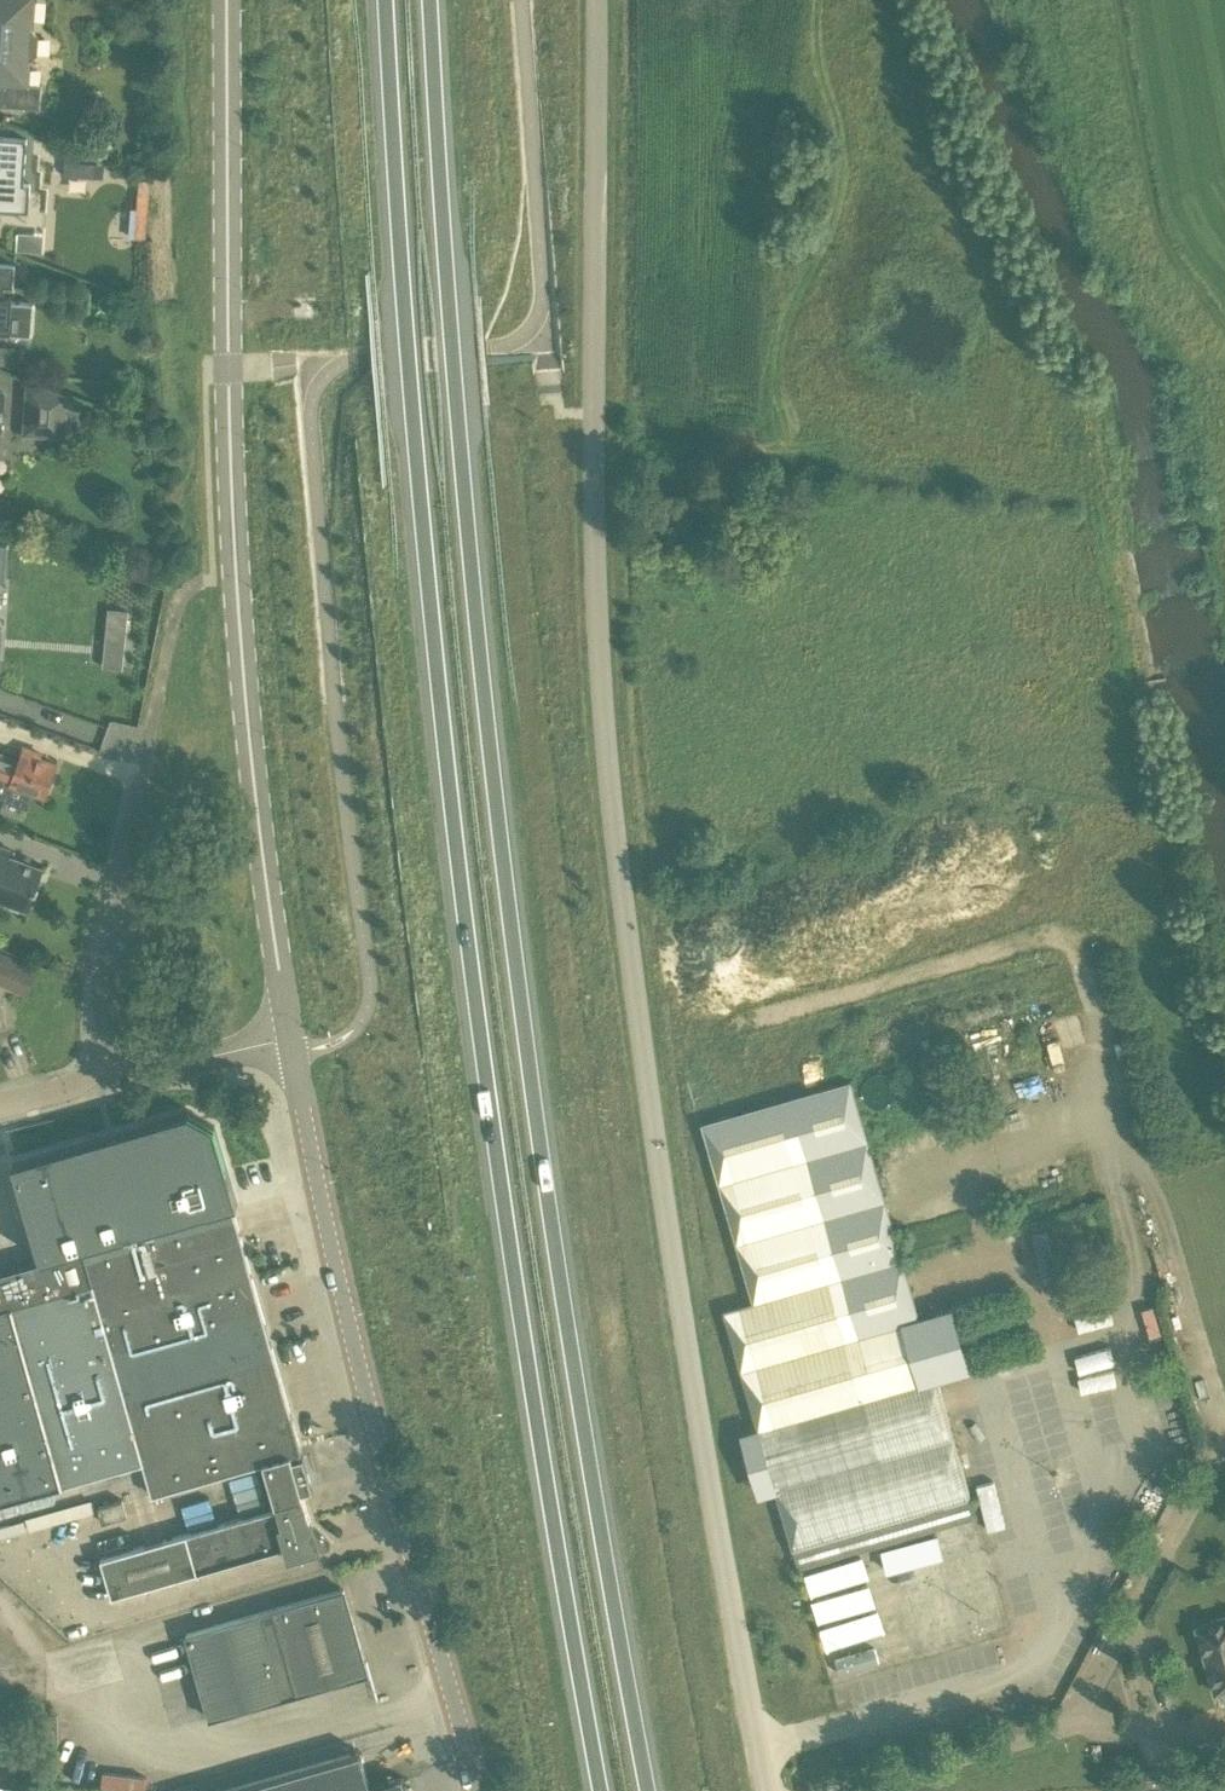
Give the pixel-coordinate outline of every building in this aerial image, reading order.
[(40,86),(26,85),(27,61),(35,54),(37,38),(30,30),(32,0),(0,0),(0,85),(6,85),(5,107),(38,109),(40,86)] [(29,211),(31,183),(24,183),(27,138),(0,136),(0,209),(29,211)] [(12,296),(3,295),(4,285),(13,285),(14,265),(0,265),(0,327),(10,328),(12,296)] [(66,437),(69,392),(26,377),(22,434),(66,437)] [(109,607),(106,637),(126,639),(129,609),(109,607)] [(37,760),(39,754),(24,749),(19,761),(0,754),(0,780),(45,796),(56,766),(37,760)] [(43,868),(9,855),(11,850),(0,846),(0,903),(2,904),(6,903),(26,910),(34,888),(35,889),(43,868)] [(38,968),(0,951),(0,983),(27,995),(38,968)] [(864,1081),(715,1115),(757,1299),(735,1304),(764,1430),(771,1428),(776,1451),(757,1456),(765,1491),(786,1486),(800,1546),(976,1506),(964,1454),(819,1487),(808,1439),(796,1442),(789,1415),(978,1372),(963,1303),(918,1313),(864,1081)] [(63,1483),(95,1600),(112,1596),(287,1545),(290,1555),(331,1544),(311,1523),(310,1521),(309,1516),(303,1496),(303,1497),(302,1492),(312,1489),(303,1456),(293,1459),(291,1454),(301,1451),(300,1446),(298,1442),(272,1348),(270,1340),(252,1279),(249,1268),(230,1204),(235,1202),(213,1125),(187,1110),(11,1161),(39,1259),(0,1270),(0,1501),(63,1483)] [(4,1527),(10,1541),(38,1531),(32,1516),(4,1527)] [(210,1718),(368,1674),(344,1588),(186,1633),(210,1718)] [(1215,1619),(1215,1621),(1200,1625),(1219,1690),(1224,1689),(1224,1616),(1215,1619)] [(38,1732),(0,1729),(0,1789),(24,1790),(34,1790),(38,1732)] [(402,1775),(371,1784),(361,1750),(221,1790),(407,1790),(402,1775)] [(147,1776),(103,1771),(101,1787),(142,1790),(146,1790),(147,1776)]
